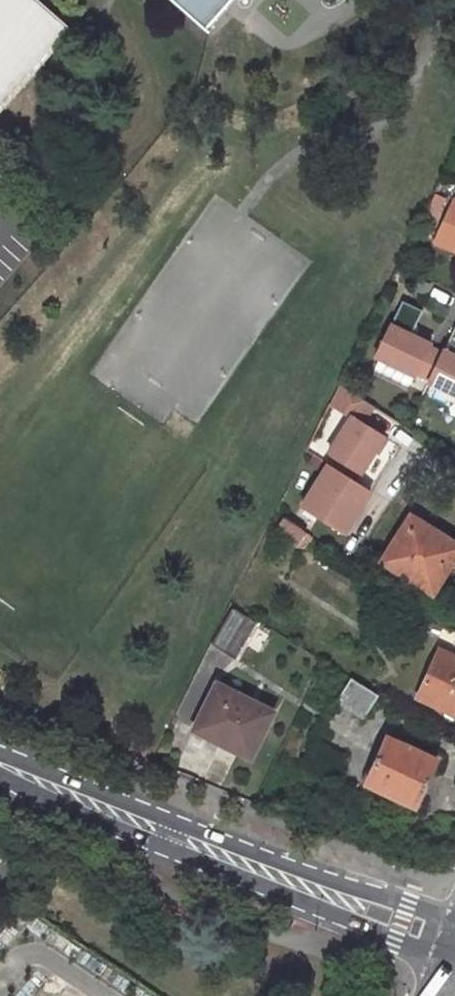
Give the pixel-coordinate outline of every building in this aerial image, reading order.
[(36,0),(0,0),(0,116),(73,33),(36,0)] [(206,32),(234,0),(170,0),(206,32)] [(454,200),(435,239),(454,249),(454,200)] [(414,369),(428,375),(441,348),(427,342),(428,339),(409,330),(420,306),(399,296),(373,353),(413,372),(414,369)] [(428,375),(454,388),(454,321),(453,321),(441,348),(428,375)] [(371,404),(337,383),(328,402),(350,415),(328,451),(333,455),(359,471),(382,435),(360,421),(371,404)] [(359,471),(333,455),(327,463),(353,479),(359,471)] [(327,463),(301,506),(344,532),(370,489),(353,479),(327,463)] [(408,511),(379,558),(430,590),(454,548),(454,540),(408,511)] [(273,530),(292,541),(299,528),(282,517),(273,530)] [(292,541),(300,546),(308,534),(299,528),(292,541)] [(235,658),(256,623),(232,609),(212,644),(235,658)] [(436,647),(414,695),(454,713),(454,661),(453,659),(454,655),(436,647)] [(194,726),(224,741),(221,747),(250,761),(273,715),(215,686),(194,726)] [(394,705),(365,687),(354,705),(384,723),(394,705)] [(191,731),(221,747),(224,741),(194,726),(191,731)] [(434,756),(385,734),(364,781),(414,803),(434,756)]
